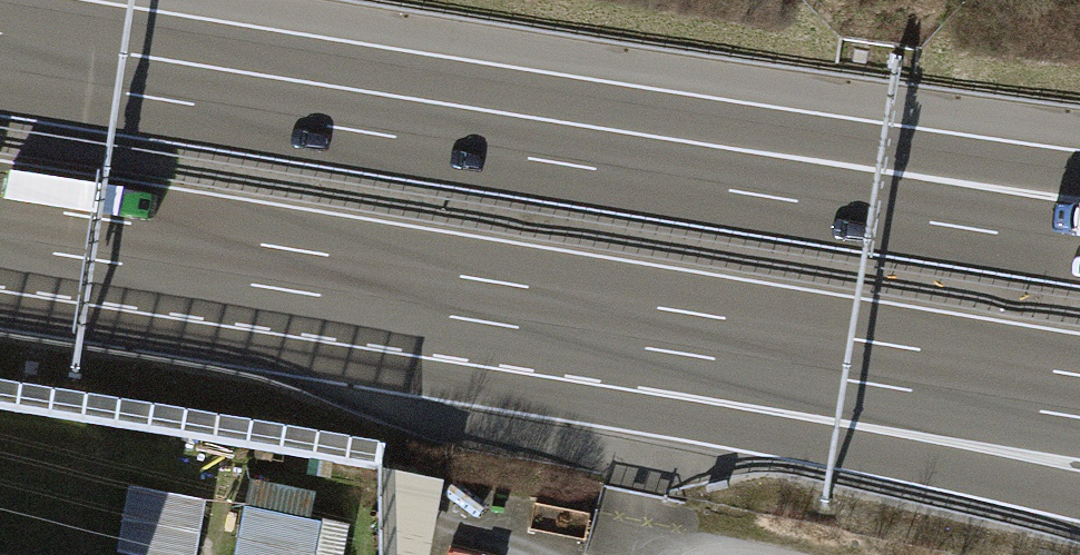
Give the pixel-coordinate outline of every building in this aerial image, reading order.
[(276,447),(328,446),(327,408),(275,409),(276,447)] [(386,449),(383,554),(441,554),(444,464),(390,462),(391,424),(342,423),(341,447),(386,449)] [(322,500),(252,486),(246,513),(317,527),(322,500)] [(130,494),(119,554),(199,554),(208,508),(130,494)] [(246,513),(237,554),(318,554),(324,528),(317,527),(246,513)] [(351,534),(324,528),(318,554),(347,554),(351,534)]
